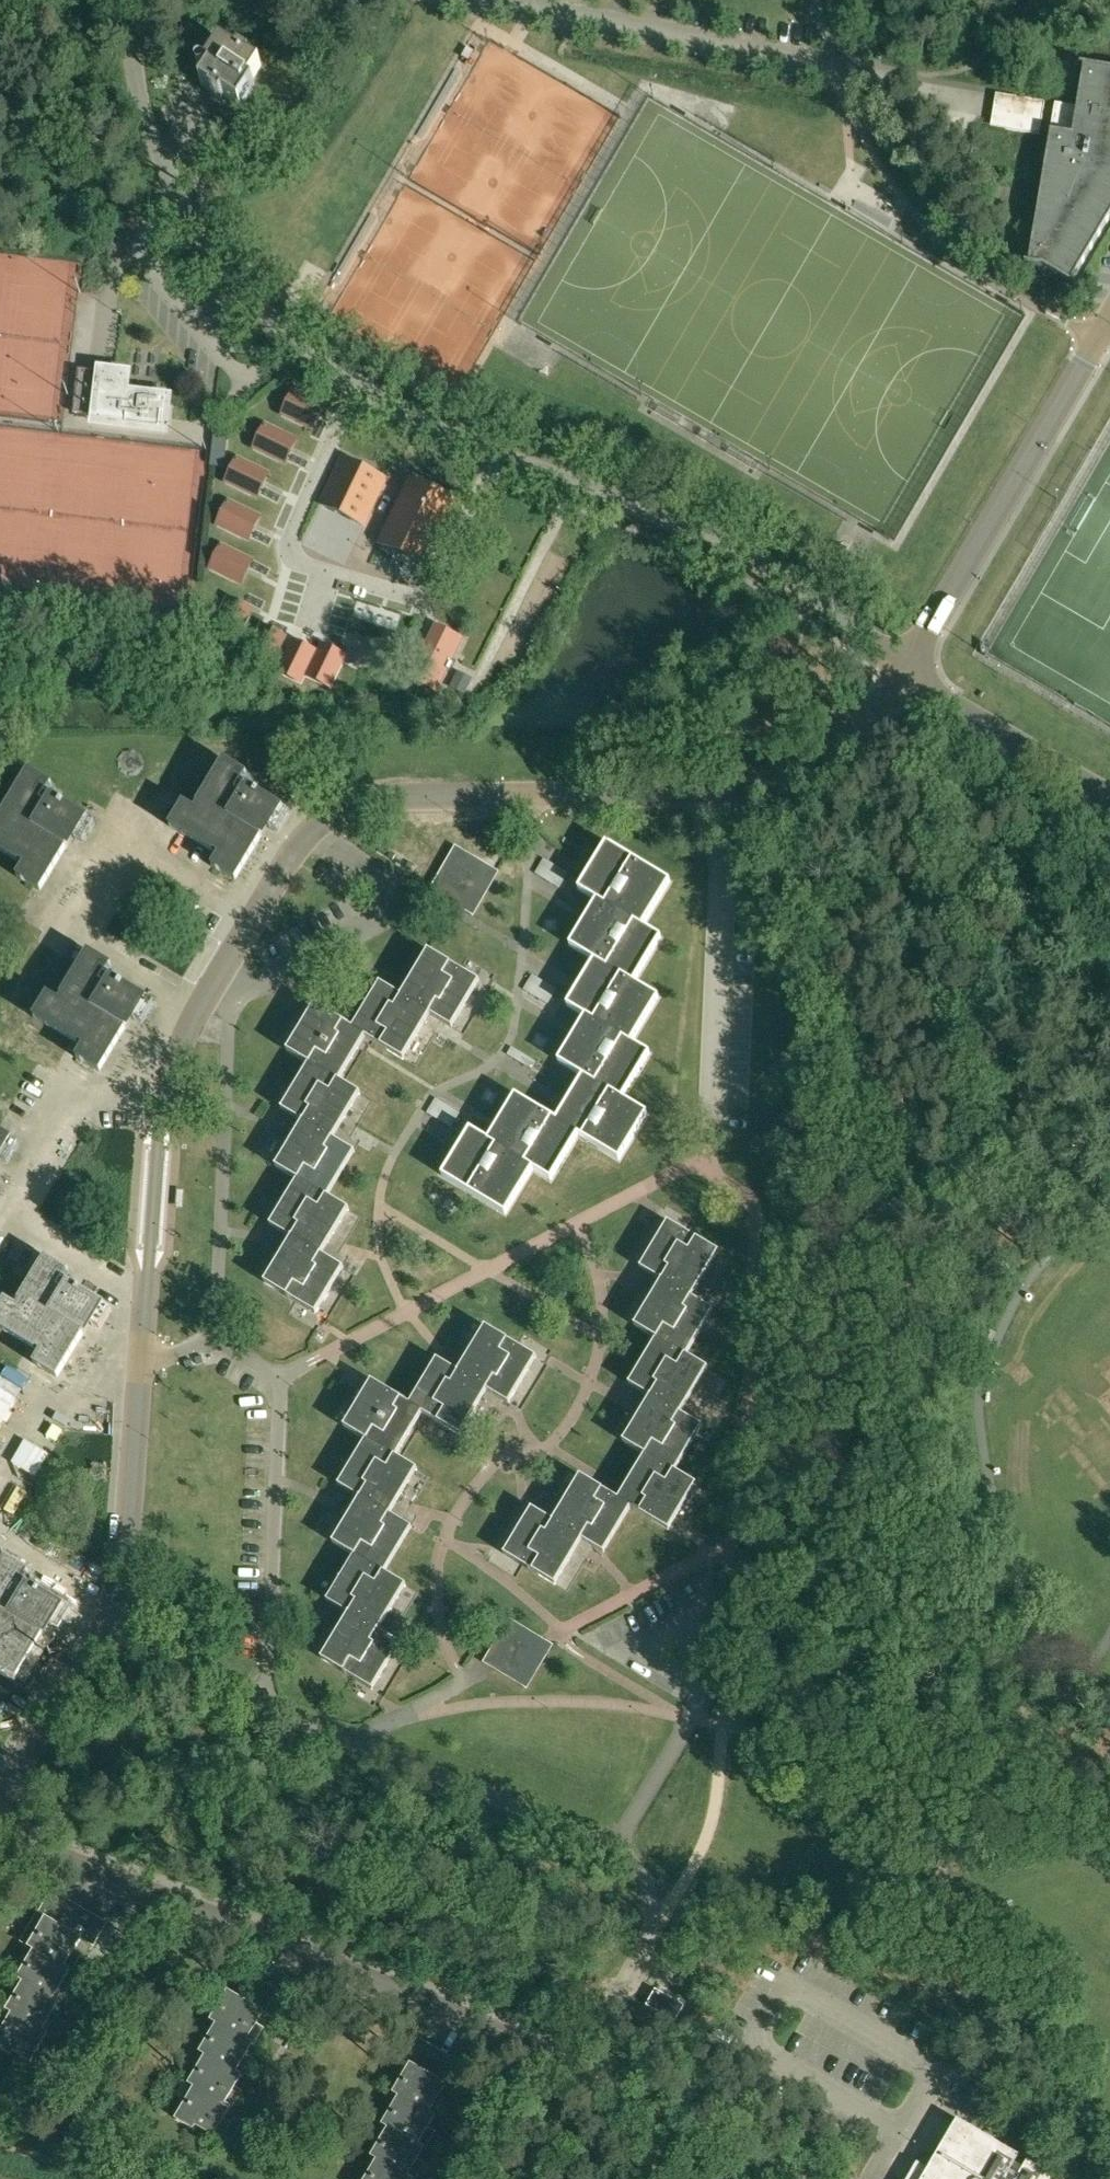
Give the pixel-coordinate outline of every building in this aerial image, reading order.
[(215,94),(218,96),(240,110),(240,109),(236,106),(260,69),(247,62),(246,64),(221,48),(220,48),(225,51),(201,89),(213,96),(215,94)] [(1109,217),(1109,69),(1080,64),(1080,66),(1084,66),(1077,107),(1055,104),(1029,263),(1025,262),(1025,264),(1043,267),(1074,286),(1075,284),(1072,282),(1109,217)] [(1005,128),(1005,129),(1039,135),(1045,102),(1013,97),(1008,128),(1005,128)] [(80,375),(75,413),(86,414),(91,376),(80,375)] [(166,396),(114,389),(101,387),(98,411),(163,419),(164,408),(166,396)] [(281,415),(307,428),(313,431),(325,406),(293,391),(281,415)] [(215,425),(210,466),(216,467),(225,468),(229,427),(225,426),(215,425)] [(296,440),(290,437),(265,425),(253,449),(285,464),(296,440)] [(225,483),(251,495),(257,498),(269,474),(237,458),(225,483)] [(381,489),(386,479),(343,458),(320,503),(363,525),(381,489)] [(427,568),(459,504),(410,479),(378,543),(427,568)] [(260,517),(254,514),(228,501),(217,526),(248,541),(260,517)] [(253,561),(247,558),(222,545),(210,570),(241,585),(253,561)] [(237,642),(249,616),(252,610),(228,598),(212,630),(237,642)] [(271,669),(283,643),(286,637),(262,625),(246,657),(271,669)] [(305,675),(306,675),(315,658),(318,652),(292,640),(290,645),(277,671),(301,683),(305,675)] [(315,658),(306,675),(331,687),(343,662),(346,656),(322,644),(319,650),(318,652),(315,658)] [(381,665),(382,646),(359,645),(358,665),(381,665)] [(447,671),(443,669),(446,663),(449,657),(427,646),(411,680),(432,690),(438,678),(443,680),(447,671)] [(470,683),(456,676),(450,686),(464,693),(470,683)] [(184,804),(171,826),(220,855),(212,867),(233,879),(266,826),(271,828),(283,808),(247,787),(245,791),(238,787),(246,774),(225,762),(196,811),(184,804)] [(24,864),(17,875),(39,888),(72,834),(77,837),(89,818),(52,796),(50,800),(45,797),(53,784),(31,771),(1,820),(0,819),(0,850),(24,864)] [(592,867),(579,889),(597,900),(598,899),(643,926),(670,881),(607,843),(592,867)] [(433,888),(433,889),(458,904),(458,905),(473,914),(498,872),(496,871),(488,867),(487,866),(482,863),(482,864),(456,849),(433,888)] [(569,873),(545,859),(535,875),(559,889),(569,873)] [(588,916),(570,945),(594,960),(595,958),(634,982),(661,937),(643,926),(598,899),(597,900),(588,916)] [(427,951),(401,995),(432,1013),(431,1014),(442,1021),(452,1027),(453,1026),(480,981),(460,969),(432,952),(431,952),(428,950),(427,951)] [(89,952),(80,966),(58,1003),(47,996),(34,1017),(82,1046),(75,1058),(95,1071),(128,1017),(134,1021),(147,1000),(110,978),(108,982),(102,978),(110,966),(89,952)] [(594,960),(567,1005),(585,1016),(586,1015),(632,1042),(659,997),(634,982),(595,958),(594,960)] [(380,982),(353,1027),(366,1035),(365,1036),(374,1042),(404,1060),(404,1059),(431,1014),(432,1013),(401,995),(390,988),(380,982)] [(287,1050),(287,1051),(308,1063),(338,1081),(339,1080),(365,1036),(366,1035),(353,1027),(314,1004),(287,1050)] [(585,1016),(558,1061),(583,1076),(622,1099),(623,1098),(650,1053),(632,1042),(586,1015),(585,1016)] [(537,1061),(512,1047),(508,1055),(532,1069),(537,1061)] [(282,1107),(281,1108),(282,1109),(283,1109),(303,1121),(303,1120),(334,1138),(361,1094),(361,1093),(344,1083),(342,1082),(339,1080),(338,1081),(308,1063),(304,1070),(295,1086),(282,1107)] [(583,1076),(557,1119),(579,1133),(578,1135),(619,1159),(647,1113),(623,1098),(622,1099),(583,1076)] [(498,1123),(489,1140),(534,1167),(533,1169),(551,1180),(578,1135),(579,1133),(557,1119),(555,1118),(516,1095),(498,1123)] [(461,1112),(437,1098),(427,1113),(452,1128),(461,1112)] [(275,1166),(297,1179),(327,1198),(328,1196),(355,1151),(334,1138),(303,1120),(303,1121),(275,1166)] [(470,1128),(442,1175),(505,1214),(533,1169),(534,1167),(489,1140),(470,1128)] [(12,1142),(0,1135),(0,1161),(12,1142)] [(271,1223),(270,1224),(270,1225),(291,1237),(292,1236),(322,1254),(350,1209),(328,1196),(327,1198),(297,1179),(285,1199),(284,1201),(271,1223)] [(640,1267),(640,1268),(661,1280),(692,1299),(692,1297),(720,1252),(688,1233),(668,1221),(640,1267)] [(264,1282),(296,1301),(316,1313),(344,1267),(343,1267),(322,1254),(292,1236),(291,1237),(264,1282)] [(37,1275),(16,1308),(4,1301),(0,1308),(0,1326),(41,1351),(33,1363),(54,1376),(81,1331),(82,1332),(87,1323),(92,1326),(105,1306),(68,1283),(66,1287),(61,1283),(68,1271),(47,1258),(37,1275)] [(661,1280),(634,1325),(656,1338),(656,1337),(687,1355),(700,1333),(714,1310),(713,1310),(692,1297),(692,1299),(661,1280)] [(485,1326),(458,1371),(488,1389),(488,1391),(498,1397),(509,1403),(537,1357),(517,1345),(485,1326)] [(651,1346),(629,1383),(629,1384),(650,1396),(651,1395),(681,1413),(708,1368),(689,1357),(687,1355),(656,1337),(656,1338),(651,1346)] [(410,1403),(409,1404),(422,1412),(430,1417),(431,1418),(461,1436),(461,1435),(488,1391),(488,1389),(458,1371),(447,1364),(437,1358),(410,1403)] [(344,1426),(365,1439),(366,1438),(396,1456),(422,1412),(409,1404),(410,1403),(372,1380),(371,1380),(344,1426)] [(650,1396),(623,1441),(639,1451),(645,1454),(646,1453),(676,1471),(689,1449),(702,1427),(703,1426),(702,1426),(681,1413),(651,1395),(650,1396)] [(338,1484),(339,1485),(360,1497),(360,1496),(391,1514),(418,1470),(418,1469),(400,1459),(396,1456),(366,1438),(365,1439),(352,1461),(338,1484)] [(645,1454),(618,1498),(632,1506),(631,1508),(669,1530),(697,1484),(676,1471),(646,1453),(645,1454)] [(580,1475),(553,1520),(583,1538),(583,1540),(594,1546),(604,1553),(631,1508),(632,1506),(618,1498),(610,1493),(580,1475)] [(360,1497),(332,1542),(354,1555),(354,1554),(385,1572),(412,1527),(391,1514),(360,1496),(360,1497)] [(531,1508),(504,1553),(524,1566),(556,1585),(583,1540),(583,1538),(553,1520),(545,1515),(532,1507),(531,1508)] [(327,1600),(328,1601),(348,1613),(379,1632),(379,1630),(406,1586),(407,1585),(385,1572),(354,1554),(354,1555),(345,1570),(341,1577),(327,1600)] [(15,1676),(48,1621),(55,1626),(67,1606),(29,1584),(27,1587),(21,1584),(29,1571),(8,1558),(0,1572),(0,1650),(2,1651),(0,1653),(0,1667),(15,1676)] [(321,1658),(353,1677),(373,1690),(401,1643),(400,1643),(379,1630),(379,1632),(348,1613),(321,1658)] [(540,1639),(510,1622),(503,1634),(487,1661),(494,1666),(527,1686),(549,1648),(551,1646),(549,1645),(540,1639)] [(38,1916),(45,1920),(46,1919),(50,1922),(63,1899),(52,1892),(38,1916)] [(74,1905),(63,1899),(50,1922),(60,1928),(74,1905)] [(71,1934),(84,1912),(74,1905),(60,1928),(71,1934)] [(60,1928),(50,1922),(46,1919),(45,1920),(38,1916),(21,1943),(27,1947),(35,1951),(70,1972),(70,1973),(71,1973),(78,1961),(71,1957),(76,1950),(81,1941),(82,1942),(94,1949),(107,1925),(96,1918),(84,1912),(71,1934),(60,1928)] [(16,1979),(23,1983),(24,1983),(59,2004),(60,2005),(67,1993),(60,1989),(70,1973),(70,1972),(35,1951),(34,1952),(26,1966),(24,1965),(16,1979)] [(243,1971),(232,1964),(218,1987),(226,1992),(226,1991),(230,1994),(243,1971)] [(230,1994),(241,2000),(254,1977),(243,1971),(230,1994)] [(251,2006),(265,1983),(254,1977),(241,2000),(251,2006)] [(5,2010),(12,2015),(12,2014),(48,2035),(48,2036),(49,2037),(56,2024),(49,2020),(59,2004),(24,1983),(23,1983),(15,1997),(13,1996),(5,2010)] [(207,2019),(214,2023),(250,2044),(251,2045),(259,2033),(252,2029),(261,2013),(262,2014),(276,1990),(265,1983),(251,2006),(241,2000),(230,1994),(226,1991),(226,1992),(217,2006),(215,2005),(207,2019)] [(655,1989),(648,2000),(646,2005),(673,2020),(682,2004),(661,1992),(655,1989)] [(2,2028),(0,2031),(0,2051),(9,2056),(11,2053),(38,2068),(45,2056),(38,2052),(48,2036),(48,2035),(12,2014),(12,2015),(4,2029),(2,2028)] [(241,2060),(250,2044),(214,2023),(206,2037),(204,2036),(196,2051),(203,2055),(204,2054),(239,2075),(239,2076),(240,2077),(247,2065),(241,2060)] [(403,2061),(410,2065),(411,2065),(415,2067),(428,2044),(417,2037),(403,2061)] [(428,2044),(415,2067),(425,2073),(439,2050),(428,2044)] [(449,2057),(439,2050),(425,2073),(436,2079),(449,2057)] [(185,2082),(192,2087),(193,2086),(228,2107),(228,2108),(229,2108),(236,2096),(229,2092),(239,2076),(239,2075),(204,2054),(203,2055),(195,2069),(193,2068),(185,2082)] [(425,2073),(415,2067),(411,2065),(410,2065),(402,2079),(400,2078),(392,2092),(399,2097),(400,2096),(435,2117),(435,2118),(436,2119),(443,2106),(436,2102),(446,2086),(447,2087),(461,2064),(449,2057),(436,2079),(425,2073)] [(221,2118),(228,2108),(228,2107),(193,2086),(192,2087),(184,2101),(182,2100),(172,2117),(189,2128),(191,2124),(218,2140),(225,2128),(218,2124),(221,2118)] [(381,2124),(388,2128),(424,2149),(425,2150),(432,2138),(425,2134),(435,2118),(435,2117),(400,2096),(399,2097),(391,2111),(389,2110),(381,2124)] [(908,2178),(1051,2178),(1039,2171),(1017,2159),(1018,2156),(956,2120),(932,2161),(923,2176),(914,2171),(913,2170),(908,2178)] [(377,2160),(377,2159),(411,2178),(415,2178),(421,2169),(414,2165),(424,2149),(388,2128),(380,2142),(378,2141),(370,2156),(377,2160)] [(377,2159),(377,2160),(369,2174),(367,2173),(363,2178),(411,2178),(377,2159)]
